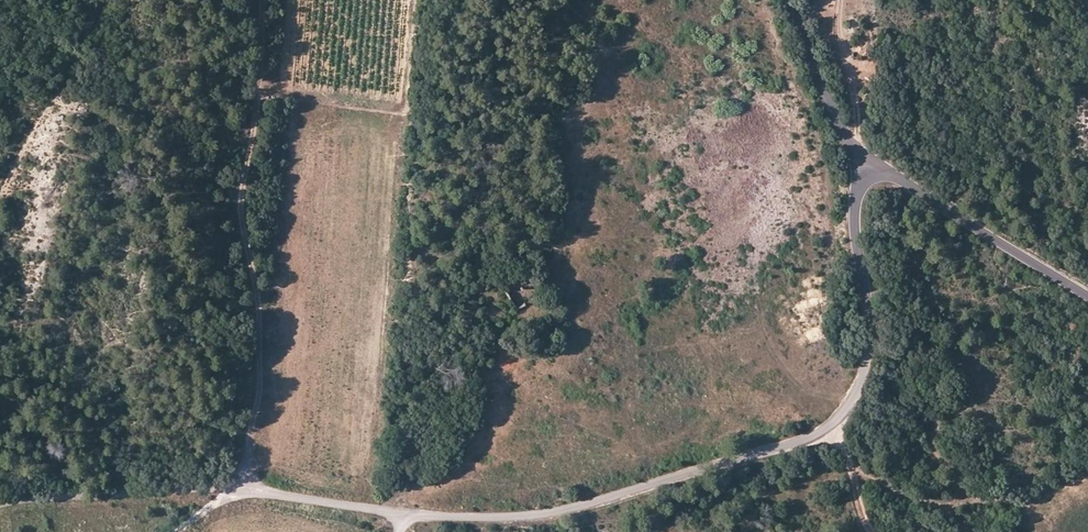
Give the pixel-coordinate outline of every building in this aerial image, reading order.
[(519,310),(546,290),(529,266),(502,286),(519,310)]
